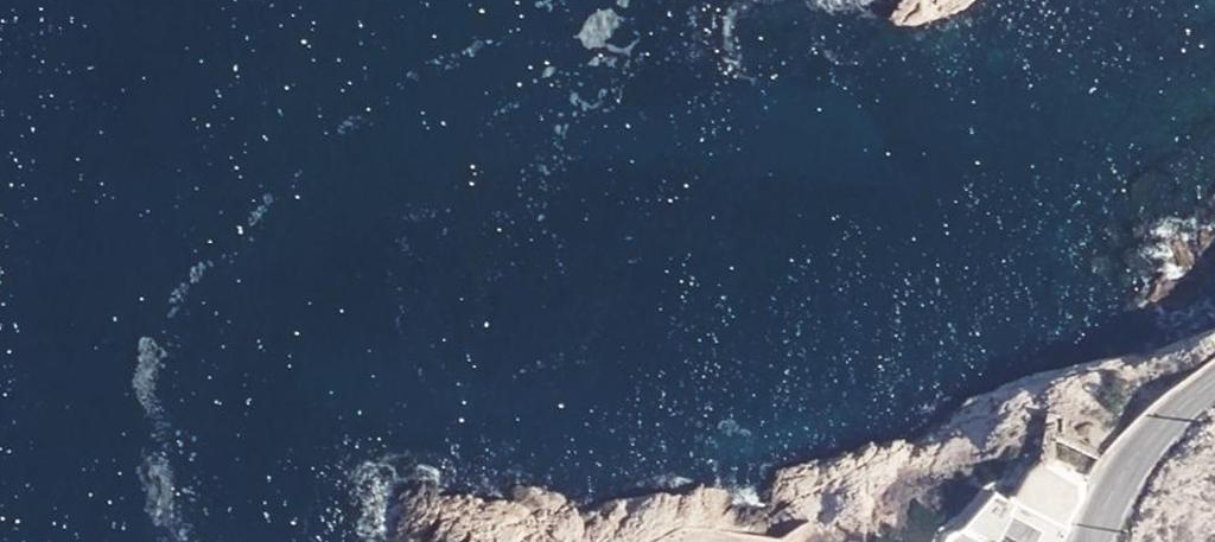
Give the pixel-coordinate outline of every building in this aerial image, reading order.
[(1012,505),(1072,532),(1077,507),(1091,478),(1036,452),(1012,505)] [(1072,532),(1012,505),(994,541),(1032,541),(1037,530),(1064,541),(1070,541),(1072,532)]
